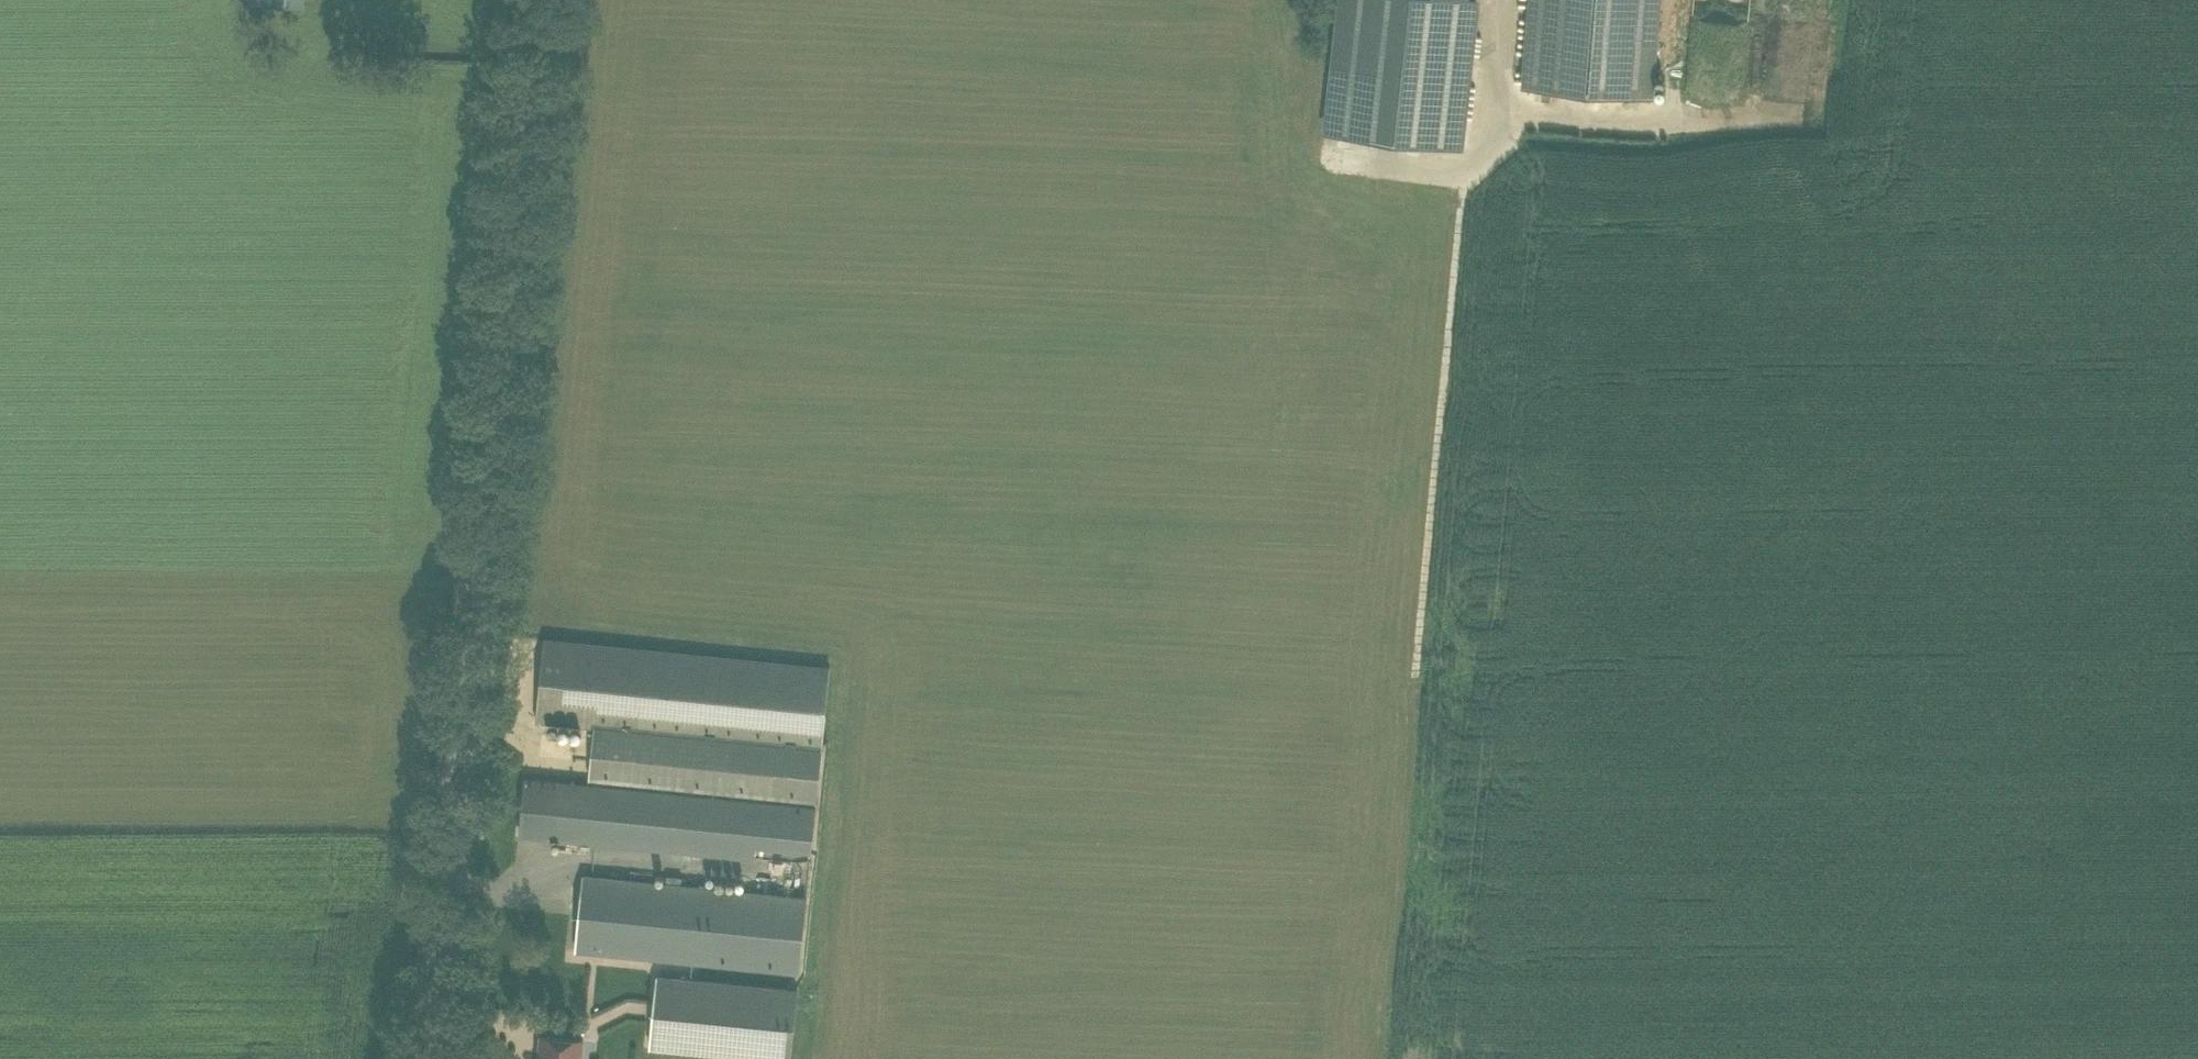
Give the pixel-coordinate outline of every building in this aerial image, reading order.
[(305,0),(250,0),(250,4),(270,5),(270,17),(305,18),(305,0)] [(1476,0),(1342,0),(1327,132),(1340,133),(1338,145),(1349,147),(1351,134),(1408,141),(1407,153),(1418,155),(1420,142),(1459,147),(1476,0)] [(1657,0),(1529,0),(1528,9),(1531,9),(1525,86),(1649,96),(1657,0)] [(817,801),(830,668),(545,639),(536,720),(595,726),(589,778),(817,801)] [(812,851),(816,807),(526,778),(520,835),(755,859),(756,846),(812,851)] [(800,972),(807,897),(584,875),(576,950),(800,972)] [(652,1047),(769,1058),(791,1058),(798,989),(659,976),(652,1047)] [(583,1038),(541,1034),(539,1058),(581,1058),(583,1038)]
